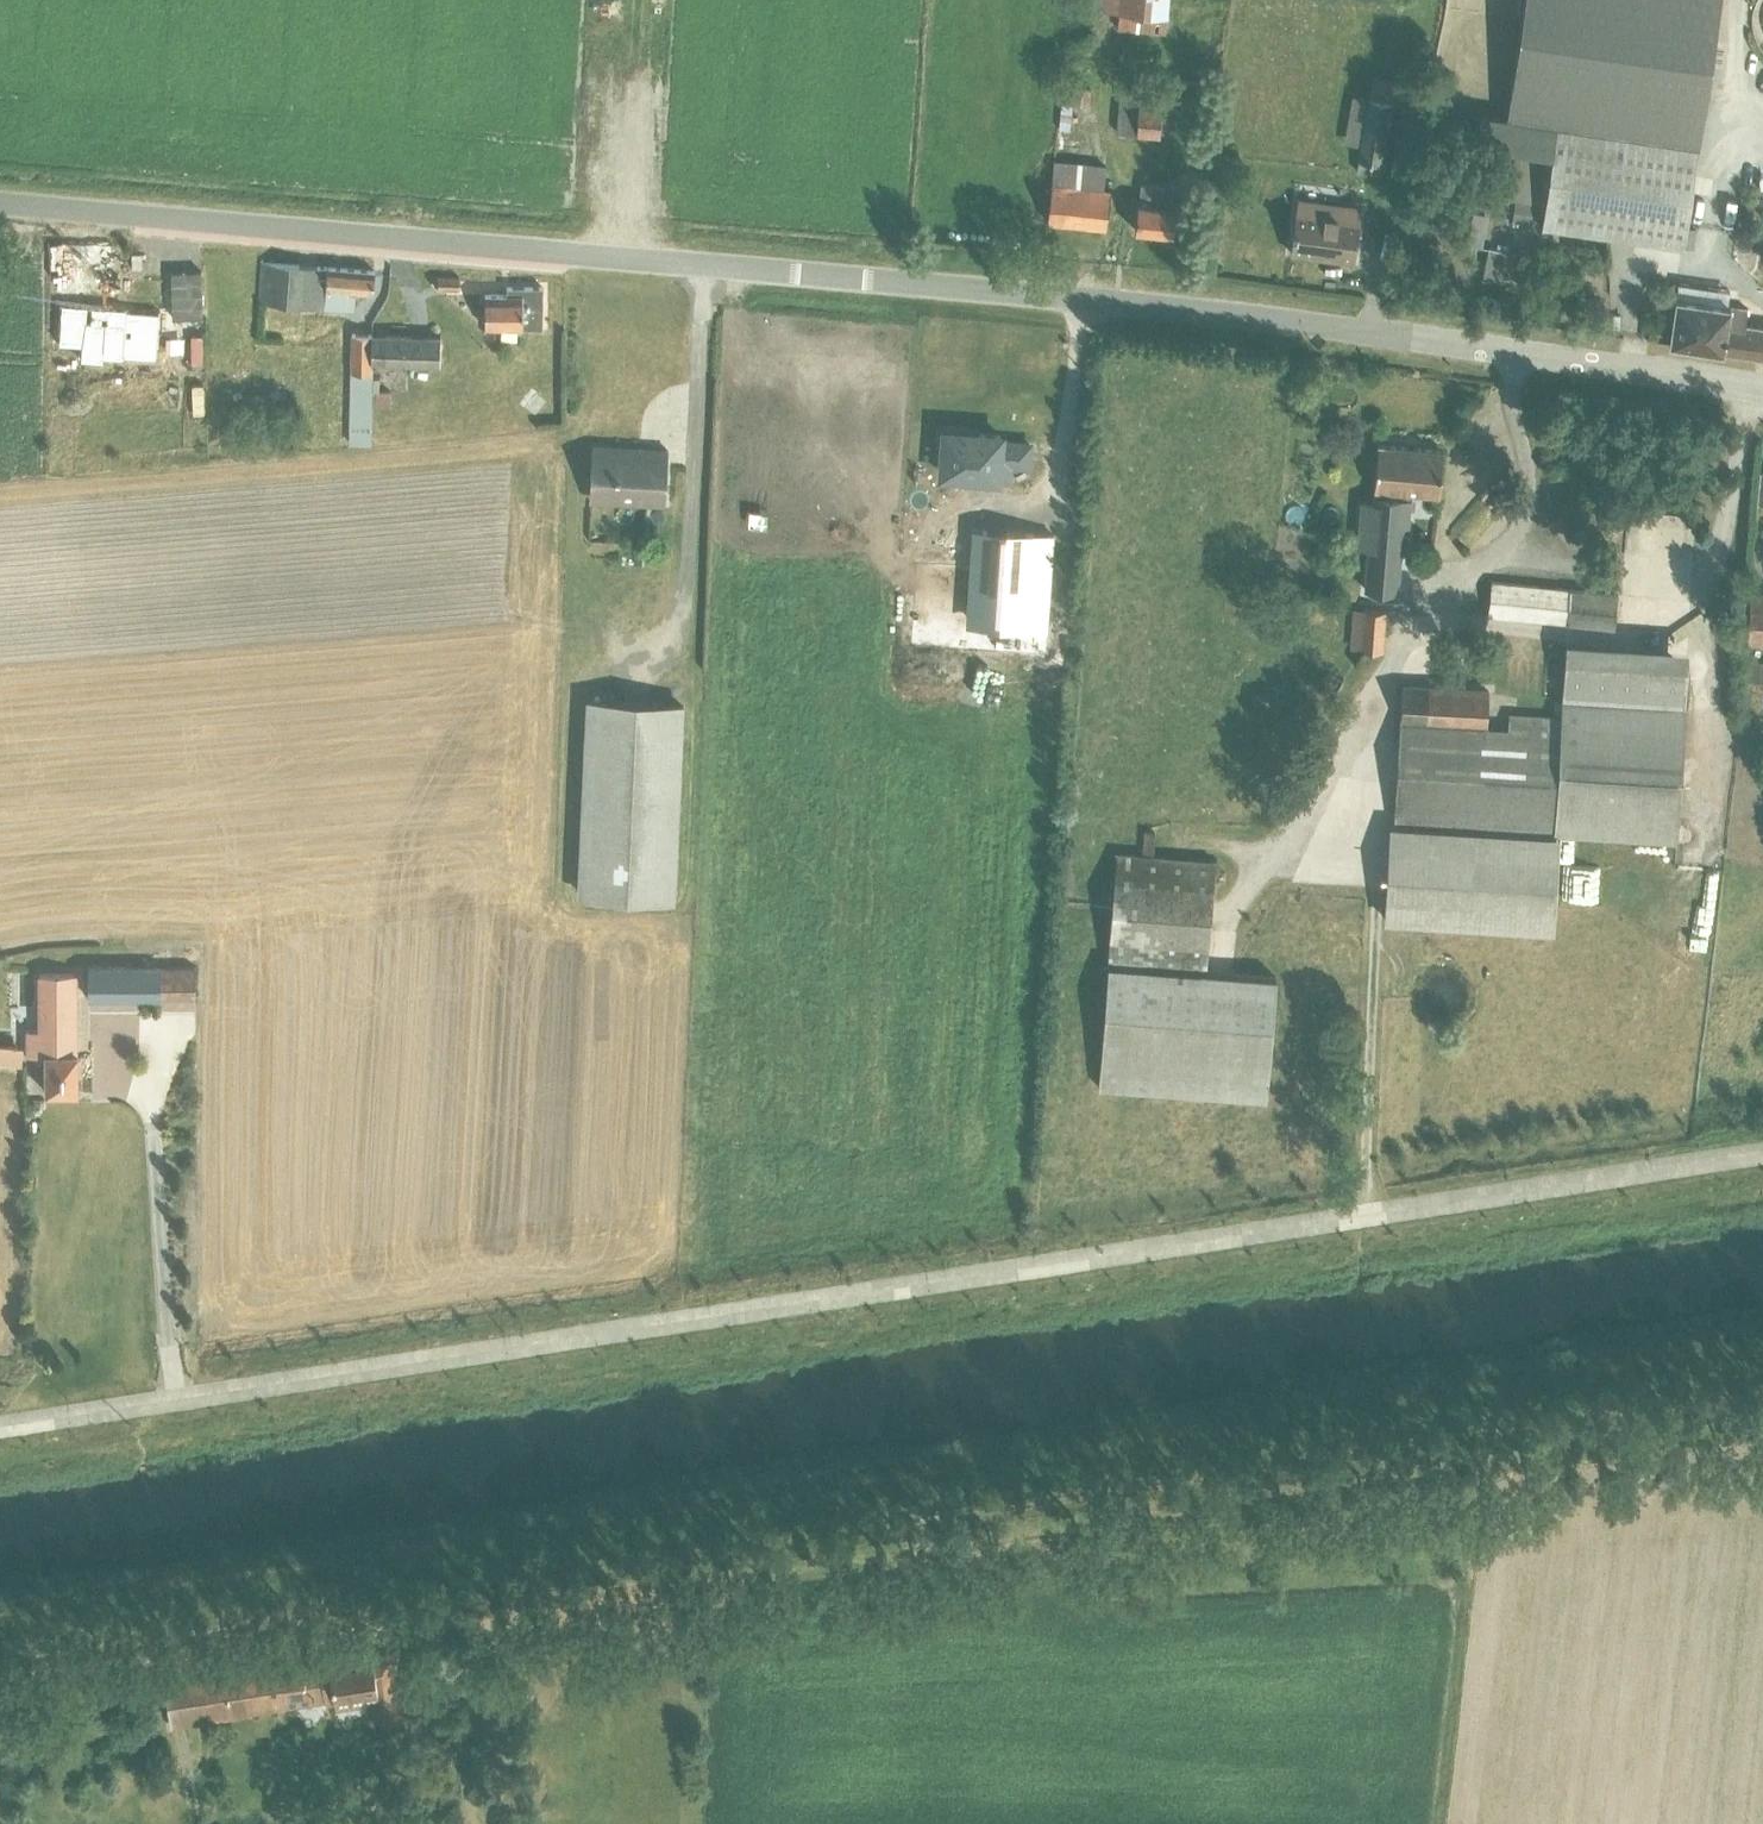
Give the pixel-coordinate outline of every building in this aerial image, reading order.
[(1089,8),(1115,11),(1114,28),(1163,33),(1166,0),(1090,0),(1089,8)] [(1507,118),(1556,125),(1698,146),(1719,0),(1525,0),(1507,118)] [(1374,75),(1370,96),(1393,101),(1397,79),(1374,75)] [(1062,85),(1060,104),(1086,107),(1088,88),(1062,85)] [(1159,105),(1138,103),(1139,95),(1120,94),(1116,134),(1158,137),(1159,127),(1174,128),(1177,101),(1160,99),(1159,105)] [(1379,173),(1393,101),(1370,96),(1357,169),(1379,173)] [(1698,146),(1556,125),(1507,118),(1480,114),(1476,142),(1552,153),(1542,224),(1683,245),(1698,146)] [(1053,161),(1051,183),(1047,221),(1104,227),(1109,189),(1102,188),(1105,167),(1053,161)] [(1177,188),(1141,184),(1139,202),(1137,202),(1134,230),(1172,234),(1177,188)] [(1223,193),(1222,207),(1233,208),(1234,194),(1223,193)] [(1515,203),(1512,224),(1535,227),(1538,207),(1515,203)] [(1296,211),(1290,251),(1354,260),(1361,208),(1339,205),(1337,217),(1296,211)] [(1473,211),(1468,243),(1482,245),(1487,213),(1473,211)] [(1488,246),(1482,279),(1502,283),(1508,250),(1488,246)] [(353,311),(354,292),(371,293),(373,271),(260,263),(257,302),(353,311)] [(202,269),(171,270),(173,316),(204,315),(202,269)] [(459,279),(431,279),(431,286),(439,286),(439,289),(459,290),(459,279)] [(1677,296),(1727,303),(1729,288),(1679,281),(1677,296)] [(139,288),(80,284),(78,328),(137,332),(139,288)] [(485,293),(485,326),(542,327),(543,288),(507,287),(507,294),(485,293)] [(1677,296),(1670,342),(1762,357),(1762,325),(1746,322),(1748,307),(1731,304),(1727,303),(1677,296)] [(370,361),(371,333),(358,333),(351,333),(350,371),(348,442),(368,443),(370,371),(370,362),(370,361)] [(371,333),(370,361),(378,361),(378,362),(440,364),(441,336),(371,333)] [(202,353),(201,339),(183,339),(183,352),(202,353)] [(334,370),(333,346),(314,347),(315,371),(334,370)] [(164,365),(67,367),(67,395),(164,394),(164,365)] [(536,391),(525,405),(535,413),(546,399),(536,391)] [(941,425),(938,472),(999,477),(1000,462),(1029,464),(1031,443),(1001,441),(1002,434),(975,432),(974,435),(967,434),(968,427),(941,425)] [(593,443),(590,501),(665,505),(669,448),(593,443)] [(1361,500),(1357,546),(1369,547),(1365,591),(1399,593),(1406,509),(1416,510),(1418,492),(1440,494),(1444,448),(1379,443),(1375,489),(1397,491),(1396,501),(1373,499),(1373,501),(1361,500)] [(944,518),(943,560),(1039,562),(1040,520),(944,518)] [(1320,539),(1317,552),(1335,556),(1337,542),(1320,539)] [(1493,580),(1489,614),(1615,627),(1619,593),(1493,580)] [(1746,641),(1762,642),(1762,589),(1750,588),(1746,641)] [(1353,608),(1350,648),(1383,650),(1386,610),(1353,608)] [(1403,682),(1395,817),(1555,827),(1555,833),(1678,841),(1689,647),(1567,639),(1562,715),(1510,712),(1509,727),(1487,725),(1490,688),(1403,682)] [(587,698),(578,895),(676,900),(685,702),(587,698)] [(1391,824),(1384,920),(1554,931),(1559,835),(1391,824)] [(1117,851),(1108,963),(1207,970),(1216,859),(1117,851)] [(1278,978),(1108,963),(1098,1087),(1267,1101),(1278,978)] [(195,965),(89,965),(89,998),(162,998),(162,997),(195,997),(195,965)] [(39,1028),(26,1028),(26,1054),(45,1054),(45,1092),(79,1092),(79,1074),(84,1074),(83,1053),(79,1053),(79,1051),(78,1051),(78,972),(38,971),(39,1028)] [(23,1063),(25,1044),(0,1042),(0,1061),(23,1063)] [(393,1650),(166,1685),(172,1726),(251,1714),(250,1712),(324,1700),(335,1698),(336,1707),(374,1701),(377,1719),(404,1715),(393,1650)]
